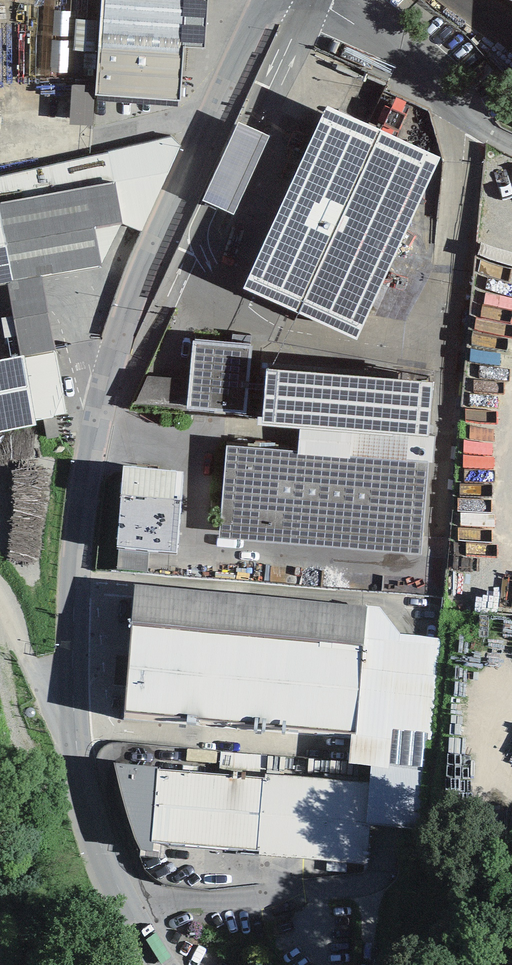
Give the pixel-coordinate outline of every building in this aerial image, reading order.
[(95,97),(180,102),(183,47),(204,48),(207,0),(101,0),(95,97)] [(428,152),(314,99),(229,281),(343,333),(428,152)] [(235,210),(263,127),(238,118),(210,201),(235,210)] [(116,181),(123,223),(142,231),(180,146),(171,137),(0,176),(0,203),(116,181)] [(7,283),(21,357),(0,360),(0,434),(36,428),(34,420),(67,414),(41,277),(102,265),(94,228),(123,223),(116,181),(0,203),(0,284),(7,283)] [(252,346),(193,341),(190,380),(187,409),(246,414),(252,346)] [(433,383),(268,369),(263,426),(300,429),(298,451),(227,445),(219,537),(421,554),(429,463),(433,463),(435,437),(428,437),(433,383)] [(190,380),(146,376),(135,403),(187,409),(190,380)] [(184,472),(123,466),(116,548),(177,554),(184,472)] [(352,734),(368,606),(136,586),(125,712),(352,734)] [(365,827),(371,827),(420,832),(441,638),(402,634),(380,607),(368,606),(352,734),(350,764),(370,765),(369,784),(365,827)] [(256,852),(263,777),(115,763),(118,784),(126,812),(133,834),(140,849),(150,850),(151,841),(256,852)] [(365,827),(369,784),(265,774),(265,777),(263,777),(256,852),(368,862),(371,827),(365,827)]
